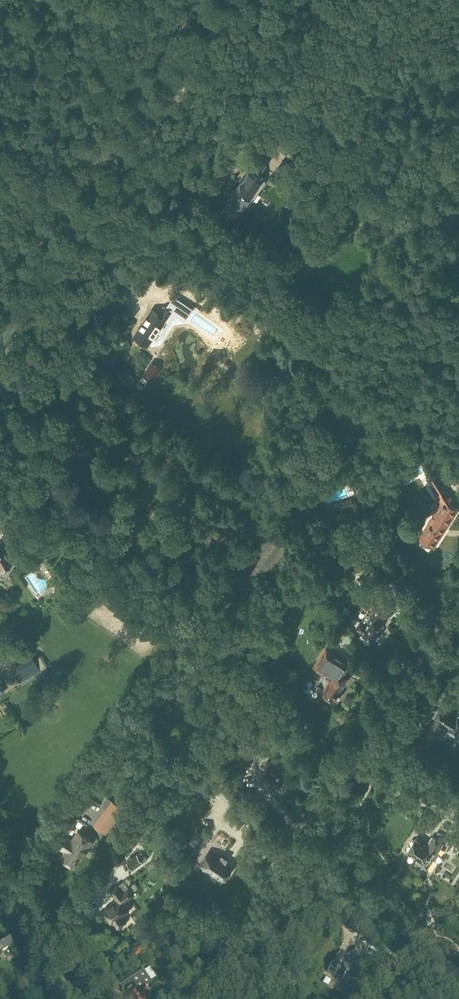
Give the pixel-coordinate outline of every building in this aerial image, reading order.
[(268,142),(286,155),(292,147),(274,134),(268,142)] [(235,189),(227,201),(235,206),(236,206),(237,207),(238,207),(239,207),(240,207),(242,207),(243,207),(244,206),(245,205),(246,205),(247,204),(248,203),(250,199),(264,178),(259,175),(268,160),(260,155),(237,191),(235,189)] [(276,169),(288,177),(294,168),(282,160),(276,169)] [(151,311),(134,336),(147,345),(148,345),(153,338),(164,320),(166,322),(172,313),(166,308),(163,307),(158,315),(151,311)] [(162,369),(151,362),(142,375),(153,383),(162,369)] [(358,384),(365,372),(360,368),(352,380),(358,384)] [(416,483),(425,479),(421,471),(412,475),(416,483)] [(425,532),(421,539),(432,546),(433,547),(438,540),(451,518),(457,509),(456,508),(449,503),(453,501),(443,486),(445,486),(435,471),(425,478),(439,500),(434,508),(437,510),(424,531),(425,532)] [(404,489),(416,485),(412,476),(401,480),(404,489)] [(28,502),(39,484),(34,480),(23,499),(28,502)] [(45,505),(54,491),(44,484),(35,498),(45,505)] [(321,498),(326,508),(351,497),(346,487),(321,498)] [(353,497),(339,503),(342,512),(357,506),(353,497)] [(2,530),(2,531),(9,535),(15,525),(7,522),(2,518),(0,522),(0,529),(2,530)] [(369,550),(366,559),(377,563),(380,554),(369,550)] [(0,552),(0,570),(11,564),(4,551),(1,553),(0,552)] [(35,573),(25,581),(40,598),(49,590),(35,573)] [(360,621),(355,628),(362,632),(358,639),(368,645),(372,639),(372,640),(373,638),(376,639),(380,633),(378,631),(379,629),(382,625),(376,622),(379,617),(380,617),(386,607),(387,605),(386,603),(383,602),(381,601),(380,603),(373,613),(374,613),(371,618),(367,625),(361,621),(360,621)] [(355,614),(356,613),(345,606),(344,607),(339,616),(345,619),(343,621),(349,625),(356,614),(355,614)] [(273,657),(276,651),(266,647),(264,653),(273,657)] [(326,648),(313,668),(320,673),(330,680),(322,693),(333,700),(337,702),(343,693),(339,690),(346,679),(342,677),(350,663),(334,653),(326,648)] [(427,730),(435,735),(442,724),(447,727),(447,728),(457,734),(458,731),(458,716),(455,714),(455,715),(440,706),(437,711),(435,711),(433,712),(433,713),(433,715),(434,717),(433,718),(433,719),(427,730)] [(245,748),(248,750),(249,751),(247,755),(253,760),(256,755),(257,755),(260,749),(252,744),(251,744),(248,742),(245,748)] [(448,753),(442,748),(438,753),(445,757),(448,753)] [(279,775),(278,775),(268,769),(263,777),(278,787),(284,778),(279,775)] [(96,814),(105,806),(95,795),(86,804),(96,814)] [(105,810),(95,826),(105,833),(122,808),(111,801),(105,810)] [(61,858),(75,867),(93,842),(78,832),(73,841),(65,836),(58,847),(66,852),(61,858)] [(201,850),(206,841),(195,834),(190,844),(201,850)] [(448,842),(458,849),(458,838),(453,835),(448,842)] [(415,839),(406,852),(418,860),(416,863),(427,870),(435,857),(434,857),(443,844),(431,836),(425,846),(415,839)] [(137,855),(127,863),(132,870),(142,862),(142,863),(147,859),(142,852),(138,855),(137,855)] [(210,852),(200,867),(215,876),(217,873),(224,878),(225,876),(227,876),(230,872),(229,870),(230,868),(224,864),(225,863),(226,862),(228,858),(222,854),(221,856),(219,858),(210,852)] [(111,875),(116,882),(125,875),(121,869),(111,875)] [(105,911),(108,915),(107,915),(107,916),(107,917),(107,918),(107,919),(108,920),(109,920),(110,921),(111,920),(112,920),(113,922),(113,921),(118,928),(125,922),(121,916),(126,911),(121,904),(134,895),(129,888),(128,888),(124,882),(118,886),(111,891),(117,900),(111,904),(112,906),(105,911)] [(12,946),(5,936),(0,939),(0,954),(12,946)] [(138,957),(146,945),(141,942),(133,954),(138,957)] [(343,979),(353,962),(355,964),(358,960),(350,954),(349,956),(342,952),(328,973),(334,977),(336,975),(343,979)] [(124,991),(129,998),(152,998),(153,998),(146,988),(153,983),(144,970),(130,979),(134,985),(124,991)]
